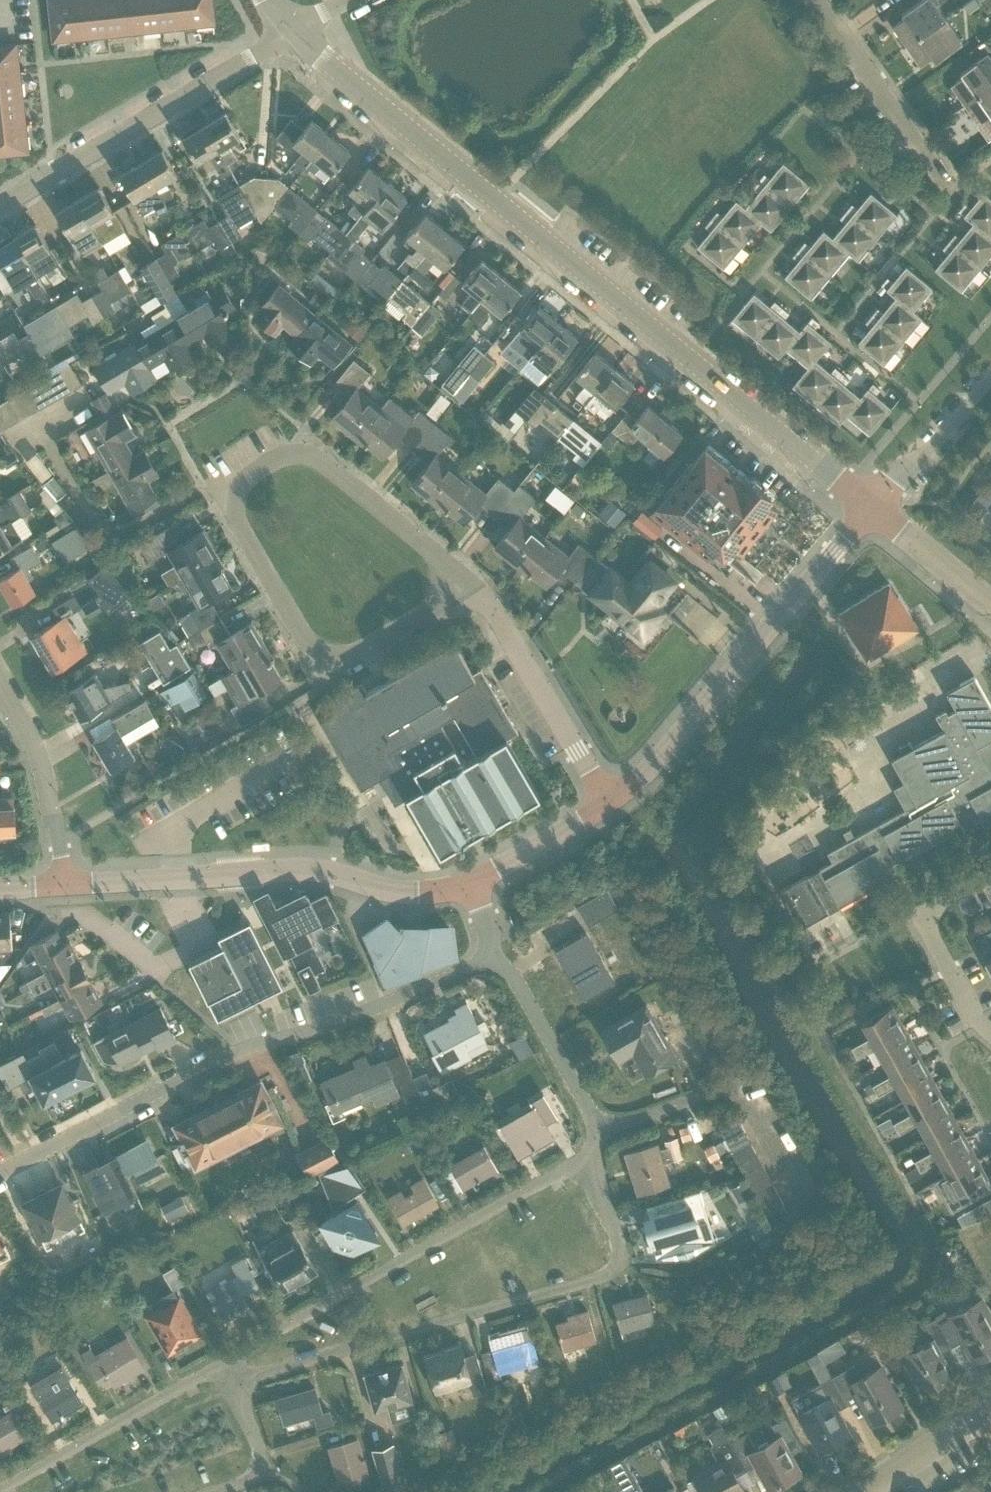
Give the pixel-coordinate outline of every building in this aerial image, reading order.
[(54,40),(81,37),(77,0),(50,0),(54,40)] [(81,37),(108,34),(104,0),(77,0),(81,37)] [(108,34),(134,31),(131,0),(104,0),(108,34)] [(134,31),(161,28),(158,0),(131,0),(134,31)] [(187,25),(184,0),(158,0),(161,28),(187,25)] [(187,25),(214,23),(211,0),(184,0),(187,25)] [(936,4),(942,0),(921,0),(902,13),(905,18),(892,27),(906,46),(945,18),(936,4)] [(976,0),(971,0),(963,5),(969,13),(980,5),(976,0)] [(962,41),(945,18),(906,46),(919,65),(932,56),(935,61),(950,50),(950,49),(962,41)] [(19,71),(16,44),(0,46),(0,73),(19,71)] [(951,85),(965,105),(990,86),(990,59),(987,53),(976,61),(960,72),(963,77),(951,85)] [(0,73),(0,100),(22,98),(19,71),(0,73)] [(965,105),(979,124),(978,125),(989,140),(990,139),(990,86),(965,105)] [(22,98),(0,100),(0,127),(24,124),(22,98)] [(204,125),(218,149),(227,164),(238,158),(230,142),(240,136),(226,112),(204,125)] [(331,134),(312,119),(304,129),(292,118),(276,138),(289,149),(295,141),(305,149),(293,164),(302,172),(307,166),(306,165),(331,134)] [(24,124),(0,127),(0,154),(27,151),(24,124)] [(185,136),(183,138),(197,162),(203,158),(209,155),(222,177),(232,172),(227,164),(218,149),(204,125),(202,126),(196,130),(193,126),(183,132),(185,136)] [(350,150),(331,134),(306,165),(307,166),(315,173),(323,164),(332,171),(350,150)] [(162,150),(141,163),(164,202),(165,201),(174,195),(166,180),(176,174),(162,150)] [(809,183),(783,162),(770,178),(765,174),(759,180),(790,207),(809,183)] [(120,175),(134,199),(135,199),(143,214),(155,207),(161,217),(171,211),(165,201),(164,202),(141,163),(120,175)] [(360,197),(348,211),(357,218),(387,181),(368,165),(349,188),(360,197)] [(239,185),(245,195),(257,215),(261,222),(266,177),(254,176),(239,185)] [(261,222),(275,205),(290,186),(279,178),(266,177),(261,222)] [(790,207),(759,180),(752,188),(757,193),(745,207),(765,225),(771,230),(790,207)] [(406,196),(387,181),(357,218),(358,219),(346,233),(354,240),(366,226),(367,227),(373,220),(382,227),(406,196)] [(290,186),(275,205),(292,219),(289,224),(298,232),(314,213),(304,206),(308,202),(290,186)] [(99,187),(77,200),(100,239),(102,242),(124,230),(99,187)] [(852,204),(846,211),(878,237),(897,214),(871,192),(857,208),(852,204)] [(958,211),(973,223),(990,237),(990,200),(983,193),(971,208),(965,203),(958,211)] [(228,215),(218,221),(230,242),(242,235),(237,226),(257,215),(245,195),(224,207),(228,215)] [(81,251),(100,239),(77,200),(56,212),(71,237),(72,236),(81,251)] [(765,225),(745,207),(736,200),(723,216),(718,212),(711,219),(746,248),(765,225)] [(839,219),(845,223),(832,237),(849,253),(859,260),(878,237),(846,211),(839,219)] [(417,244),(406,257),(414,265),(445,228),(426,212),(407,235),(417,244)] [(323,221),(314,213),(298,232),(308,240),(312,235),(330,250),(345,232),(326,217),(323,221)] [(204,219),(182,232),(194,252),(215,240),(219,248),(230,242),(218,221),(208,226),(204,219)] [(746,248),(711,219),(705,226),(710,231),(698,246),(727,271),(746,248)] [(949,242),(954,246),(980,268),(990,255),(990,238),(990,237),(973,223),(961,239),(955,234),(949,242)] [(35,225),(14,237),(37,276),(58,264),(35,225)] [(464,244),(445,228),(414,265),(415,266),(424,273),(436,259),(445,267),(464,244)] [(805,242),(799,249),(830,275),(849,253),(832,237),(823,230),(810,246),(805,242)] [(165,252),(154,259),(167,280),(179,273),(173,264),(194,252),(182,232),(161,244),(165,252)] [(354,240),(346,233),(345,232),(330,250),(349,266),(345,270),(355,278),(370,260),(361,252),(364,248),(354,240)] [(7,274),(13,284),(14,286),(15,287),(27,280),(36,297),(46,291),(37,276),(14,237),(6,242),(4,238),(0,240),(0,262),(7,274)] [(949,253),(936,269),(962,291),(980,268),(954,246),(949,242),(943,248),(949,253)] [(798,261),(785,276),(811,298),(830,275),(799,249),(792,257),(798,261)] [(405,258),(397,267),(405,275),(413,265),(405,258)] [(464,305),(464,306),(472,312),(471,310),(501,274),(482,258),(463,281),(473,290),(462,304),(464,305)] [(154,259),(141,266),(161,301),(174,293),(167,280),(154,259)] [(380,267),(370,260),(355,278),(365,287),(369,282),(388,297),(403,279),(383,263),(380,267)] [(2,291),(4,295),(16,288),(15,287),(14,286),(13,284),(7,274),(0,262),(0,289),(2,291)] [(415,266),(409,273),(425,287),(431,280),(424,273),(415,266)] [(888,289),(897,297),(915,312),(934,289),(907,266),(894,282),(889,278),(882,285),(888,289)] [(101,290),(92,296),(104,317),(115,310),(110,302),(131,290),(119,270),(109,276),(104,268),(93,274),(98,282),(97,283),(101,290)] [(520,290),(501,274),(471,310),(472,312),(469,316),(481,326),(488,317),(487,312),(493,306),(501,313),(520,290)] [(456,275),(441,293),(447,298),(462,280),(456,275)] [(412,325),(427,306),(430,302),(421,294),(403,279),(388,297),(406,312),(402,316),(412,325)] [(278,319),(297,334),(315,313),(280,284),(254,316),(270,329),(278,319)] [(335,286),(329,293),(338,300),(343,293),(335,286)] [(213,296),(175,319),(190,344),(209,332),(216,342),(234,331),(225,315),(237,308),(224,287),(212,294),(213,296)] [(318,292),(311,301),(317,306),(325,298),(318,292)] [(732,319),(755,338),(781,306),(775,301),(771,306),(754,292),(732,319)] [(177,293),(163,301),(169,309),(182,301),(177,293)] [(81,302),(77,295),(55,307),(68,328),(88,315),(93,323),(104,317),(92,296),(81,302)] [(923,319),(915,312),(897,297),(883,313),(878,308),(872,315),(904,341),(923,319)] [(440,311),(430,302),(427,306),(412,325),(422,333),(440,311)] [(519,329),(509,342),(519,350),(528,358),(558,321),(539,305),(520,328),(519,329)] [(464,306),(456,315),(464,321),(469,316),(472,312),(464,306)] [(755,338),(778,357),(786,348),(800,330),(785,318),(789,313),(781,306),(755,338)] [(38,328),(29,334),(41,354),(52,347),(72,336),(68,328),(55,307),(34,320),(38,328)] [(352,343),(315,313),(297,334),(289,344),(306,358),(314,348),(334,364),(352,343)] [(871,327),(859,342),(886,364),(904,341),(872,315),(865,323),(871,327)] [(353,317),(344,328),(360,341),(369,330),(353,317)] [(800,330),(786,348),(808,367),(815,360),(831,340),(816,327),(819,324),(820,323),(813,317),(812,318),(809,321),(808,321),(800,330)] [(175,319),(135,343),(149,368),(170,355),(177,366),(196,354),(190,344),(175,319)] [(577,337),(558,321),(528,358),(548,373),(559,360),(577,337)] [(0,340),(0,358),(4,365),(24,353),(29,361),(41,354),(29,334),(18,340),(13,332),(0,340)] [(137,389),(156,378),(149,368),(135,343),(95,367),(111,393),(125,384),(130,393),(137,389)] [(474,345),(459,363),(469,372),(484,353),(474,345)] [(576,396),(585,404),(615,368),(596,352),(577,375),(587,383),(576,396)] [(494,361),(484,353),(469,372),(479,380),(494,361)] [(357,438),(360,434),(382,407),(381,406),(357,387),(370,371),(354,358),(334,383),(350,395),(332,417),(357,438)] [(793,385),(816,405),(842,373),(836,367),(831,373),(815,360),(808,367),(793,385)] [(70,364),(60,370),(72,391),(83,385),(70,364)] [(431,365),(424,373),(433,380),(437,375),(437,370),(431,365)] [(610,413),(615,406),(634,384),(615,368),(585,404),(595,412),(600,406),(610,413)] [(62,396),(72,391),(60,370),(50,375),(62,396)] [(469,372),(450,395),(460,403),(479,380),(469,372)] [(839,424),(847,415),(860,397),(845,385),(850,380),(842,373),(816,405),(839,424)] [(53,402),(62,396),(50,375),(41,381),(53,402)] [(41,381),(30,387),(42,408),(53,402),(41,381)] [(893,408),(876,394),(881,389),(874,383),(869,388),(868,388),(860,397),(847,415),(871,435),(893,408)] [(30,387),(20,393),(32,414),(42,408),(30,387)] [(532,391),(517,410),(526,418),(542,399),(532,391)] [(20,393),(9,399),(21,420),(32,414),(20,393)] [(542,399),(526,418),(536,426),(540,422),(559,437),(573,419),(545,395),(542,399)] [(381,406),(382,407),(360,434),(384,454),(399,436),(415,449),(430,431),(436,423),(420,410),(415,416),(390,397),(381,406)] [(21,420),(9,399),(0,404),(0,407),(11,425),(21,420)] [(612,429),(602,443),(609,449),(618,439),(616,437),(618,434),(629,444),(638,433),(663,453),(681,432),(668,422),(670,420),(666,410),(658,413),(647,404),(636,418),(627,411),(612,429)] [(11,425),(0,407),(0,432),(11,425)] [(92,451),(96,449),(108,470),(133,456),(121,435),(132,428),(122,410),(102,421),(90,428),(86,430),(86,431),(83,433),(82,436),(90,450),(92,451)] [(516,410),(505,424),(515,432),(526,418),(517,410),(516,410)] [(488,411),(482,418),(489,423),(495,417),(488,411)] [(98,415),(86,422),(87,423),(90,428),(102,421),(99,415),(98,415)] [(602,442),(573,419),(559,437),(577,452),(573,457),(583,465),(602,442)] [(439,503),(441,500),(462,474),(438,454),(452,437),(436,423),(430,431),(415,449),(431,461),(413,482),(439,503)] [(652,513),(707,559),(715,550),(724,557),(731,548),(741,556),(777,511),(768,504),(773,497),(758,485),(755,488),(706,447),(652,513)] [(144,449),(133,456),(108,470),(132,510),(136,517),(161,503),(157,496),(156,496),(147,479),(157,474),(154,468),(155,468),(144,449)] [(462,474),(441,500),(465,520),(480,502),(496,515),(515,491),(514,491),(498,478),(486,493),(462,474)] [(54,476),(46,483),(59,499),(68,492),(54,476)] [(520,484),(514,491),(515,491),(496,515),(512,527),(496,546),(521,566),(523,563),(544,537),(521,518),(537,498),(520,484)] [(12,544),(23,537),(33,531),(23,515),(32,510),(20,490),(0,502),(0,551),(12,544)] [(577,501),(572,508),(580,514),(585,508),(577,501)] [(613,501),(602,515),(616,526),(627,512),(613,501)] [(60,515),(58,522),(62,528),(72,522),(66,511),(60,515)] [(638,511),(631,520),(653,538),(660,528),(638,511)] [(76,524),(65,531),(67,536),(79,529),(76,524)] [(167,527),(140,544),(151,562),(168,551),(184,578),(217,559),(219,558),(203,530),(178,545),(167,527)] [(67,536),(54,544),(64,560),(89,545),(79,529),(67,536)] [(561,568),(576,580),(594,556),(578,544),(568,556),(544,537),(523,563),(548,583),(561,568)] [(48,539),(37,545),(41,552),(52,546),(48,539)] [(28,568),(37,563),(29,550),(11,561),(16,569),(0,578),(0,581),(14,605),(35,592),(28,580),(33,577),(28,568)] [(644,632),(663,608),(650,598),(658,589),(651,583),(667,562),(656,552),(638,573),(641,576),(634,585),(612,568),(611,569),(594,556),(576,580),(592,593),(592,592),(644,632)] [(184,578),(179,581),(186,592),(191,589),(201,606),(190,612),(179,618),(189,636),(200,629),(221,617),(211,600),(233,587),(217,559),(184,578)] [(131,593),(106,565),(89,579),(101,594),(96,597),(109,612),(131,593)] [(839,614),(867,659),(867,660),(918,629),(898,596),(897,597),(889,583),(839,614)] [(161,594),(149,602),(154,610),(166,603),(161,594)] [(53,622),(32,635),(54,670),(74,658),(83,653),(85,649),(85,645),(80,637),(68,616),(78,610),(83,607),(75,595),(53,608),(60,619),(53,622)] [(96,598),(85,604),(89,611),(100,604),(96,598)] [(189,636),(188,637),(195,649),(207,642),(211,648),(218,643),(233,669),(234,671),(266,652),(270,650),(253,621),(231,634),(221,617),(200,629),(189,636)] [(160,631),(140,643),(165,684),(174,678),(191,668),(192,667),(179,645),(171,649),(160,631)] [(403,784),(444,852),(540,795),(507,738),(519,731),(482,667),(474,672),(455,640),(368,691),(363,682),(344,693),(350,703),(322,720),(363,788),(382,777),(386,784),(388,783),(392,790),(403,784)] [(233,669),(221,677),(237,705),(231,708),(242,726),(253,719),(273,707),(264,690),(263,690),(282,679),(266,652),(234,671),(233,669)] [(176,682),(158,693),(166,707),(180,699),(186,708),(208,695),(205,690),(194,672),(193,672),(191,668),(174,678),(176,682)] [(92,675),(66,691),(82,719),(109,703),(128,691),(123,683),(101,689),(92,675)] [(819,869),(820,870),(839,905),(840,905),(894,875),(888,865),(898,859),(899,860),(961,825),(965,832),(984,822),(985,824),(990,821),(990,739),(990,707),(974,676),(946,692),(956,709),(948,714),(946,710),(936,715),(944,730),(913,747),(909,741),(908,741),(909,743),(900,747),(900,746),(899,747),(903,753),(892,759),(904,781),(893,787),(905,809),(867,830),(854,837),(849,828),(843,831),(848,840),(827,852),(832,861),(819,869)] [(135,756),(122,734),(154,714),(146,701),(113,720),(117,726),(95,739),(113,769),(135,756)] [(164,707),(156,712),(161,719),(168,714),(164,707)] [(193,720),(184,726),(191,737),(200,731),(193,720)] [(14,807),(13,807),(12,797),(0,798),(0,832),(15,831),(14,807)] [(615,838),(604,845),(609,853),(619,847),(615,838)] [(753,846),(742,852),(753,871),(764,864),(753,846)] [(780,890),(799,924),(800,927),(806,924),(839,905),(820,870),(809,876),(808,874),(780,890)] [(577,906),(587,924),(589,926),(619,908),(608,888),(577,906)] [(285,916),(271,923),(271,924),(287,955),(287,956),(287,957),(291,955),(310,992),(322,986),(315,973),(326,968),(308,931),(322,924),(323,927),(329,924),(339,919),(327,893),(312,901),(308,895),(308,894),(306,895),(307,895),(281,908),(285,916)] [(0,912),(0,947),(12,947),(11,945),(10,920),(10,912),(0,912)] [(381,924),(366,935),(380,963),(378,965),(387,983),(417,971),(418,968),(455,953),(449,927),(425,928),(424,933),(421,933),(398,934),(399,931),(392,924),(387,919),(381,924)] [(223,947),(190,964),(219,1020),(219,1021),(284,988),(255,931),(251,924),(250,922),(246,924),(219,938),(223,947)] [(45,970),(27,979),(30,986),(80,961),(69,940),(63,943),(57,931),(36,942),(32,944),(38,956),(45,970)] [(586,932),(556,950),(565,966),(568,965),(587,997),(584,999),(585,1000),(615,982),(586,932)] [(80,961),(30,986),(33,992),(52,983),(58,997),(90,981),(80,961)] [(58,997),(40,1006),(43,1013),(62,1003),(69,1018),(100,1002),(90,981),(58,997)] [(459,1016),(425,1033),(436,1054),(437,1057),(435,1058),(443,1073),(463,1063),(458,1052),(465,1049),(485,1038),(467,1002),(455,1008),(459,1016)] [(902,1024),(891,1004),(861,1020),(869,1035),(872,1040),(902,1024)] [(602,1030),(619,1060),(634,1051),(646,1074),(676,1057),(646,1005),(602,1030)] [(115,1062),(120,1062),(157,1043),(159,1047),(176,1038),(162,1009),(144,1018),(96,1043),(104,1060),(110,1062),(115,1062)] [(872,1040),(869,1035),(860,1040),(865,1051),(875,1045),(882,1059),(912,1042),(902,1024),(872,1040)] [(865,1051),(860,1040),(850,1046),(856,1056),(865,1051)] [(0,1064),(0,1070),(9,1088),(20,1082),(21,1083),(22,1083),(25,1089),(36,1083),(45,1101),(95,1075),(82,1050),(50,1066),(47,1061),(61,1054),(54,1041),(40,1048),(42,1052),(24,1061),(21,1054),(0,1064)] [(923,1061),(912,1042),(882,1059),(890,1073),(893,1078),(923,1061)] [(399,1095),(384,1060),(370,1066),(364,1054),(354,1058),(357,1066),(322,1082),(335,1114),(373,1098),(376,1105),(399,1095)] [(893,1078),(890,1073),(880,1078),(886,1088),(896,1083),(903,1097),(933,1080),(923,1061),(893,1078)] [(427,1072),(400,1083),(412,1112),(450,1096),(445,1083),(433,1087),(427,1072)] [(886,1088),(880,1078),(871,1083),(877,1093),(886,1088)] [(944,1099),(933,1080),(903,1097),(911,1110),(914,1116),(944,1099)] [(195,1161),(259,1129),(261,1132),(281,1122),(265,1090),(249,1098),(246,1090),(177,1125),(185,1142),(195,1161)] [(500,1126),(496,1129),(503,1140),(507,1138),(518,1157),(553,1137),(545,1124),(557,1117),(544,1094),(531,1102),(533,1106),(500,1125),(500,1126)] [(944,1099),(914,1116),(911,1110),(901,1116),(907,1126),(917,1121),(924,1135),(954,1118),(944,1099)] [(734,1112),(716,1122),(721,1132),(740,1123),(734,1112)] [(907,1126),(901,1116),(892,1121),(898,1131),(907,1126)] [(965,1137),(954,1118),(924,1135),(932,1148),(935,1153),(965,1137)] [(745,1133),(740,1123),(721,1132),(726,1143),(745,1133)] [(687,1126),(679,1128),(682,1139),(690,1137),(687,1126)] [(726,1143),(731,1153),(750,1143),(745,1133),(726,1143)] [(347,1136),(335,1142),(340,1154),(352,1149),(347,1136)] [(678,1137),(665,1141),(667,1147),(660,1149),(658,1144),(626,1154),(638,1194),(662,1187),(658,1176),(667,1173),(664,1163),(684,1157),(678,1137)] [(945,1173),(975,1156),(965,1137),(935,1153),(932,1148),(922,1153),(928,1164),(938,1159),(945,1173)] [(327,1138),(299,1153),(310,1176),(339,1161),(327,1138)] [(413,1140),(403,1145),(408,1156),(418,1150),(413,1140)] [(105,1213),(130,1201),(118,1176),(155,1157),(146,1141),(85,1172),(105,1213)] [(183,1167),(195,1161),(185,1142),(174,1148),(183,1167)] [(714,1142),(705,1146),(711,1158),(720,1154),(714,1142)] [(750,1143),(731,1153),(737,1163),(756,1153),(750,1143)] [(484,1147),(450,1167),(463,1189),(497,1170),(484,1147)] [(761,1163),(756,1153),(737,1163),(742,1173),(761,1163)] [(928,1164),(922,1153),(913,1159),(919,1169),(928,1164)] [(946,1174),(936,1180),(953,1210),(990,1189),(984,1179),(987,1177),(975,1156),(945,1173),(946,1174)] [(349,1161),(323,1172),(330,1188),(349,1194),(364,1184),(349,1161)] [(761,1163),(742,1173),(747,1184),(767,1174),(761,1163)] [(910,1181),(915,1177),(911,1169),(905,1172),(910,1181)] [(772,1184),(767,1174),(747,1184),(753,1194),(772,1184)] [(402,1189),(389,1196),(404,1222),(437,1203),(422,1177),(410,1184),(415,1192),(406,1197),(402,1189)] [(742,1179),(733,1185),(741,1198),(751,1192),(742,1179)] [(40,1195),(24,1204),(29,1213),(29,1218),(31,1223),(37,1230),(41,1238),(79,1218),(74,1209),(73,1202),(70,1198),(68,1194),(66,1193),(62,1184),(46,1192),(43,1193),(40,1194),(40,1195)] [(772,1184),(753,1194),(758,1204),(777,1194),(772,1184)] [(285,1185),(271,1193),(286,1217),(299,1209),(285,1185)] [(193,1188),(177,1197),(181,1205),(197,1196),(193,1188)] [(701,1188),(646,1204),(649,1216),(645,1217),(657,1256),(682,1256),(688,1255),(693,1252),(714,1239),(701,1188)] [(783,1204),(777,1194),(758,1204),(763,1214),(783,1204)] [(972,1208),(979,1219),(990,1215),(990,1197),(972,1208)] [(352,1252),(377,1234),(357,1202),(340,1211),(339,1209),(326,1217),(326,1218),(324,1219),(335,1248),(352,1252)] [(768,1225),(788,1214),(783,1204),(763,1214),(768,1225)] [(293,1230),(262,1248),(285,1290),(317,1272),(293,1230)] [(253,1302),(243,1284),(255,1278),(243,1258),(232,1264),(238,1275),(207,1293),(223,1319),(253,1302)] [(176,1265),(164,1272),(173,1288),(185,1281),(176,1265)] [(185,1343),(200,1334),(174,1289),(158,1299),(163,1307),(148,1316),(168,1350),(183,1341),(185,1343)] [(647,1294),(613,1303),(621,1330),(654,1321),(647,1294)] [(0,1302),(0,1316),(18,1306),(12,1295),(0,1302)] [(937,1318),(953,1346),(963,1341),(974,1360),(990,1351),(990,1317),(985,1306),(976,1311),(972,1304),(950,1316),(946,1310),(936,1316),(937,1318)] [(578,1318),(557,1324),(564,1350),(596,1341),(588,1311),(577,1314),(578,1318)] [(954,1376),(942,1352),(953,1346),(937,1318),(925,1324),(933,1338),(903,1355),(915,1377),(917,1377),(924,1391),(937,1383),(938,1385),(954,1376)] [(529,1328),(491,1339),(491,1338),(490,1338),(494,1350),(482,1353),(490,1380),(502,1377),(498,1363),(505,1361),(507,1369),(538,1361),(529,1328)] [(95,1356),(90,1349),(82,1353),(99,1381),(108,1376),(113,1385),(143,1366),(126,1338),(95,1356)] [(828,1345),(818,1351),(823,1360),(833,1354),(828,1345)] [(426,1358),(436,1391),(470,1381),(474,1394),(487,1391),(478,1358),(466,1361),(461,1346),(444,1351),(445,1353),(426,1358)] [(404,1364),(403,1363),(364,1374),(364,1375),(365,1375),(375,1411),(413,1401),(403,1364),(404,1364)] [(861,1377),(855,1365),(832,1377),(838,1387),(845,1399),(856,1394),(872,1423),(904,1406),(882,1366),(861,1377)] [(61,1366),(30,1383),(38,1398),(50,1418),(60,1412),(62,1415),(83,1403),(70,1380),(61,1366)] [(774,1375),(765,1380),(773,1394),(782,1389),(774,1375)] [(845,1399),(838,1387),(832,1377),(791,1399),(820,1452),(850,1435),(834,1405),(845,1399)] [(330,1411),(322,1413),(315,1388),(278,1398),(285,1423),(314,1415),(318,1426),(333,1422),(330,1411)] [(13,1443),(27,1435),(12,1410),(0,1417),(0,1447),(11,1440),(13,1443)] [(681,1491),(744,1491),(735,1476),(746,1470),(731,1441),(729,1437),(723,1425),(709,1433),(714,1445),(711,1447),(721,1465),(696,1478),(679,1487),(681,1491)] [(443,1457),(461,1453),(454,1426),(436,1431),(443,1457)] [(747,1432),(731,1441),(746,1470),(757,1464),(770,1488),(800,1471),(781,1436),(757,1449),(747,1432)] [(356,1438),(328,1446),(338,1481),(366,1473),(356,1438)] [(393,1444),(374,1450),(385,1488),(404,1482),(393,1444)] [(608,1466),(622,1491),(644,1491),(624,1457),(608,1466)]
